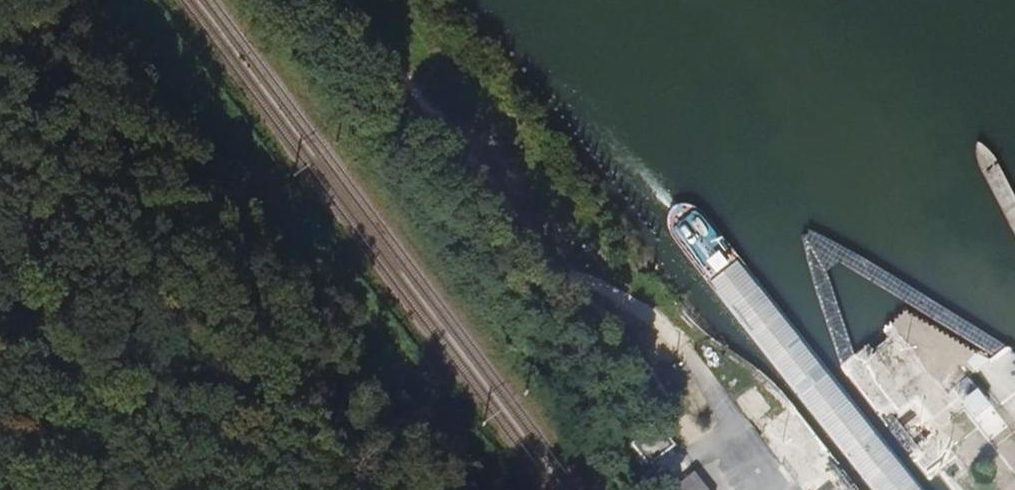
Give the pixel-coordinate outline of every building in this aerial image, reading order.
[(631,445),(649,467),(674,447),(657,425),(648,431),(647,429),(643,427),(639,427),(636,431),(636,435),(641,438),(631,445)] [(694,473),(672,489),(708,489),(694,473)]
